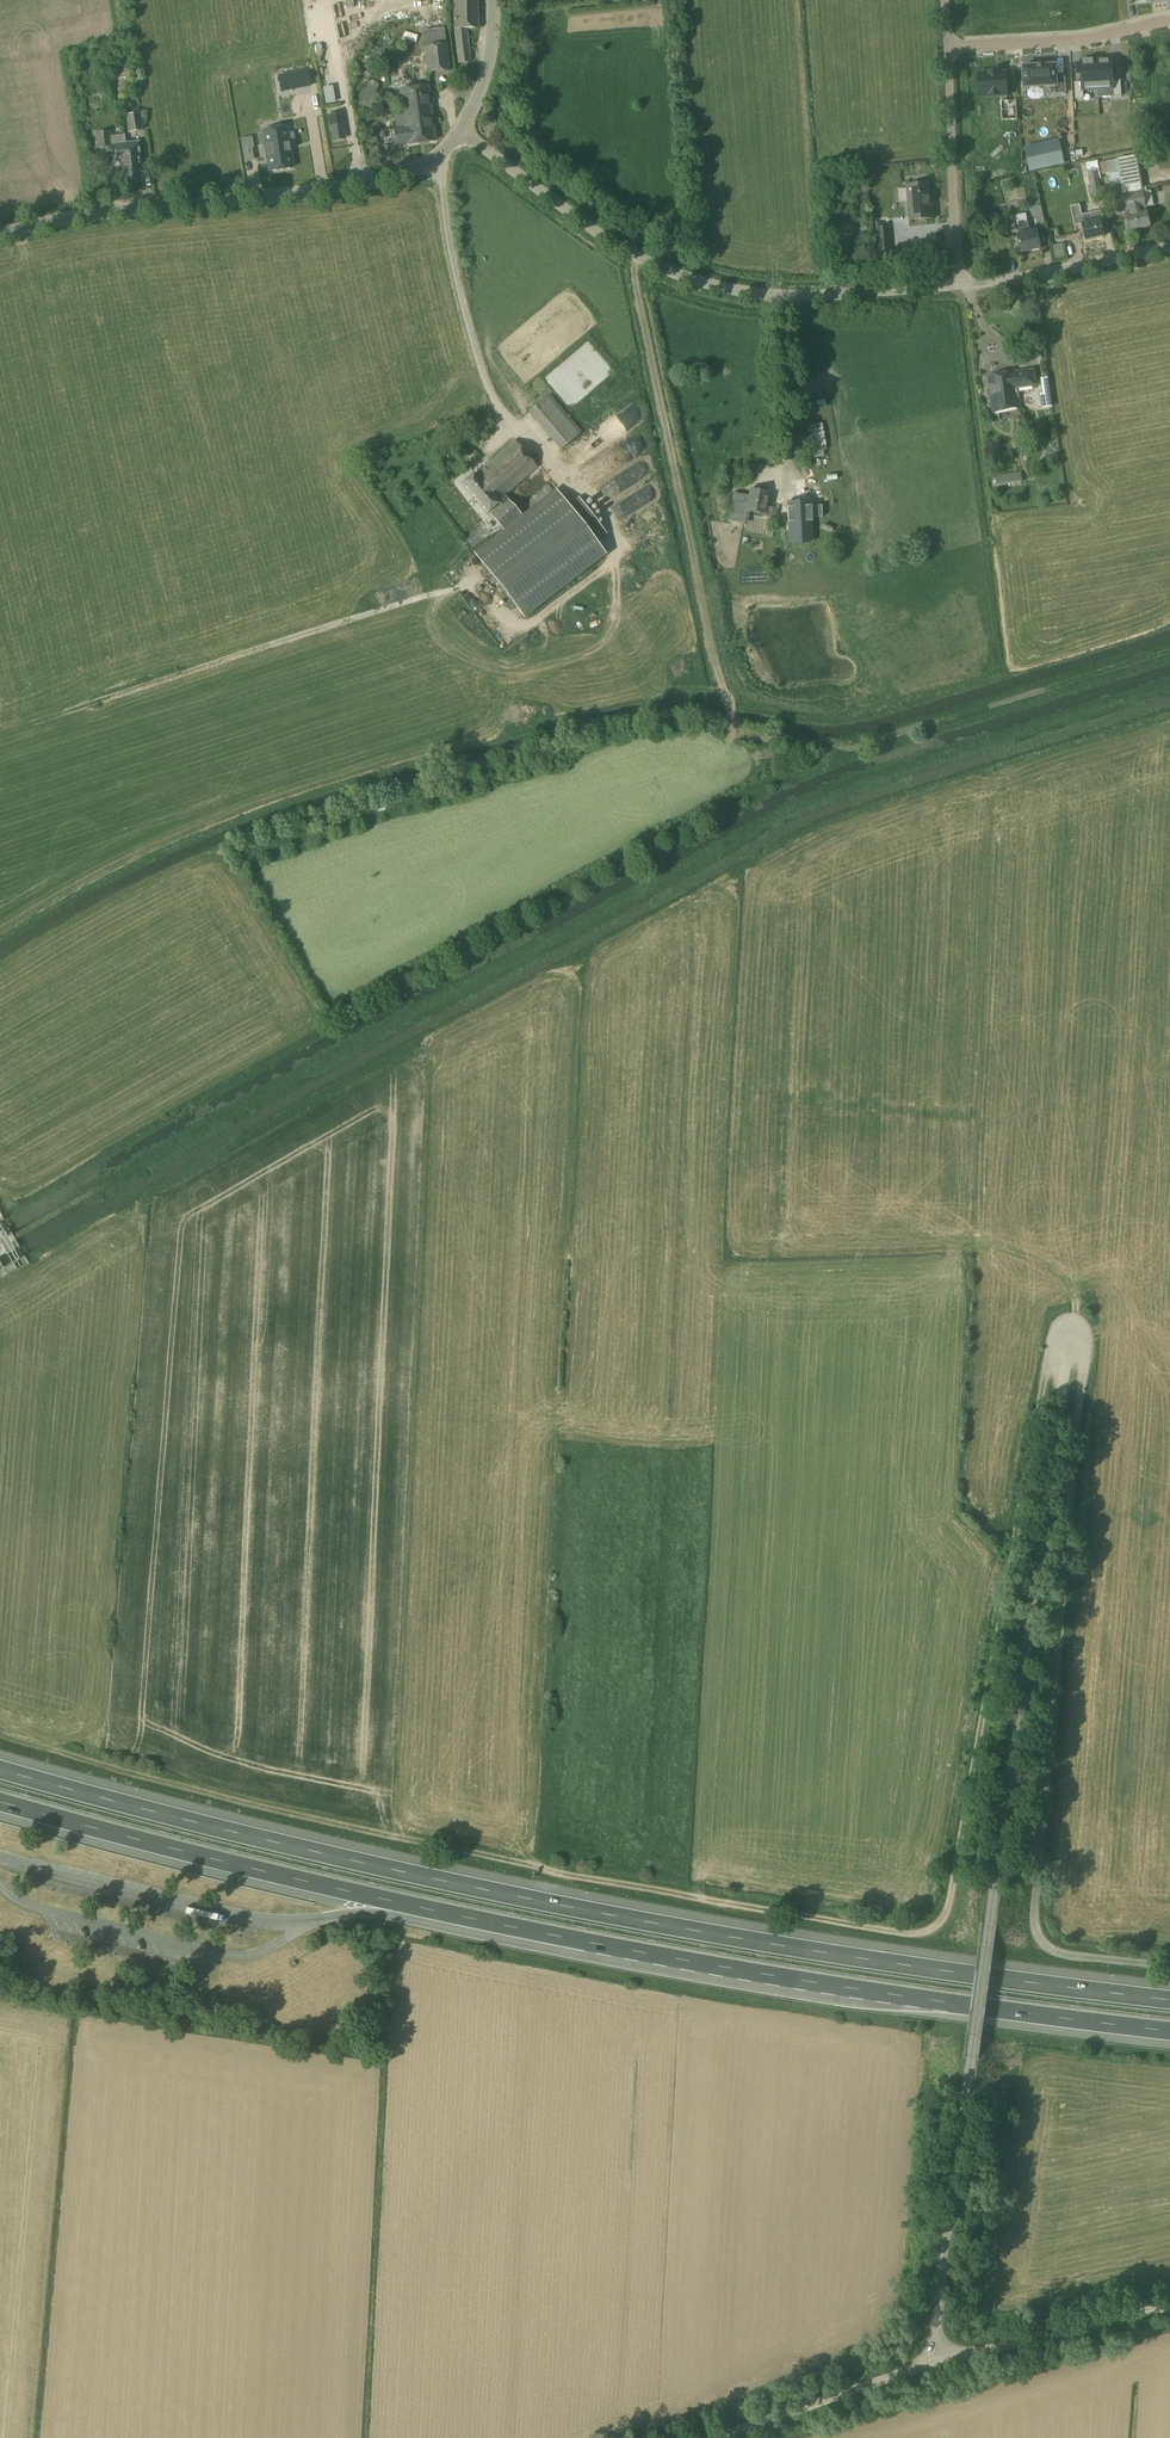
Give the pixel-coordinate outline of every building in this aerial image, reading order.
[(467,29),(478,29),(478,0),(453,0),(454,29),(458,63),(471,62),(467,29)] [(450,70),(447,44),(424,47),(427,73),(450,70)] [(1115,59),(1102,60),(1104,86),(1115,85),(1117,98),(1125,98),(1124,79),(1116,79),(1115,59)] [(1103,87),(1102,61),(1087,62),(1088,81),(1076,81),(1076,99),(1088,99),(1087,88),(1103,87)] [(1023,67),(1024,88),(1044,87),(1056,87),(1056,94),(1066,94),(1065,78),(1057,78),(1056,65),(1023,67)] [(1001,80),(1001,69),(976,70),(977,89),(996,89),(997,106),(1011,106),(1010,80),(1001,80)] [(284,91),(301,88),(298,73),(278,76),(279,83),(281,91),(284,91)] [(361,105),(373,107),(376,81),(364,80),(361,105)] [(405,127),(433,124),(428,86),(400,89),(405,127)] [(143,130),(140,113),(139,113),(138,110),(126,111),(127,115),(126,115),(129,133),(143,130)] [(330,129),(343,127),(341,111),(328,114),(330,129)] [(405,127),(408,144),(408,145),(436,141),(433,124),(405,127)] [(408,144),(405,127),(393,129),(395,146),(408,144)] [(125,144),(126,143),(125,135),(111,136),(110,131),(95,133),(97,148),(115,146),(116,161),(120,161),(122,174),(133,172),(132,163),(128,162),(128,155),(126,154),(125,144)] [(271,178),(293,175),(287,134),(264,137),(271,178)] [(241,140),(243,149),(253,147),(252,138),(241,140)] [(139,142),(126,143),(125,144),(126,154),(128,155),(128,162),(132,163),(133,172),(122,174),(123,183),(143,181),(139,142)] [(1065,163),(1061,145),(1026,153),(1030,171),(1065,163)] [(1117,159),(1120,173),(1110,175),(1114,196),(1116,213),(1127,211),(1128,216),(1127,216),(1131,230),(1150,226),(1147,212),(1146,207),(1147,207),(1139,167),(1147,165),(1149,162),(1149,157),(1144,153),(1137,155),(1117,159)] [(1086,164),(1095,202),(1103,200),(1096,169),(1099,168),(1098,161),(1086,164)] [(910,220),(935,218),(934,202),(931,203),(930,184),(907,186),(910,220)] [(1044,222),(1040,200),(1033,202),(1037,223),(1044,222)] [(1091,213),(1093,221),(1083,224),(1086,241),(1105,236),(1101,220),(1104,219),(1102,211),(1091,213)] [(1037,230),(1030,232),(1028,221),(1017,223),(1019,234),(1018,234),(1022,253),(1041,250),(1037,230)] [(858,225),(860,238),(873,236),(871,223),(858,225)] [(877,255),(891,254),(889,227),(874,228),(877,255)] [(1034,381),(1033,371),(989,377),(994,412),(1020,408),(1017,384),(1034,381)] [(1051,391),(1049,377),(1042,378),(1044,392),(1051,391)] [(582,433),(568,416),(549,394),(528,411),(561,451),(582,433)] [(605,473),(647,446),(641,435),(598,462),(605,473)] [(492,460),(475,476),(474,474),(463,483),(488,513),(499,504),(500,505),(490,514),(503,530),(494,537),(474,553),(524,618),(606,555),(596,542),(607,535),(598,524),(578,497),(568,504),(567,504),(556,489),(522,515),(516,509),(509,500),(509,499),(506,495),(507,494),(507,495),(538,467),(514,440),(492,460)] [(613,495),(653,470),(646,459),(606,483),(613,495)] [(997,485),(1022,482),(1021,472),(996,476),(997,485)] [(621,519),(658,493),(651,482),(614,509),(621,519)] [(777,508),(765,506),(768,493),(750,489),(749,495),(746,511),(763,514),(763,516),(775,519),(777,508)] [(732,492),(727,523),(741,525),(744,526),(746,511),(749,495),(739,493),(732,492)] [(809,503),(786,504),(788,524),(789,541),(812,540),(809,503)] [(16,1250),(20,1247),(16,1240),(13,1234),(10,1228),(6,1230),(0,1233),(0,1259),(2,1258),(0,1256),(6,1253),(7,1255),(8,1254),(15,1251),(16,1250)] [(30,1264),(26,1256),(25,1255),(19,1258),(17,1255),(15,1251),(8,1254),(11,1258),(13,1262),(3,1267),(1,1264),(0,1262),(0,1281),(30,1264)]
